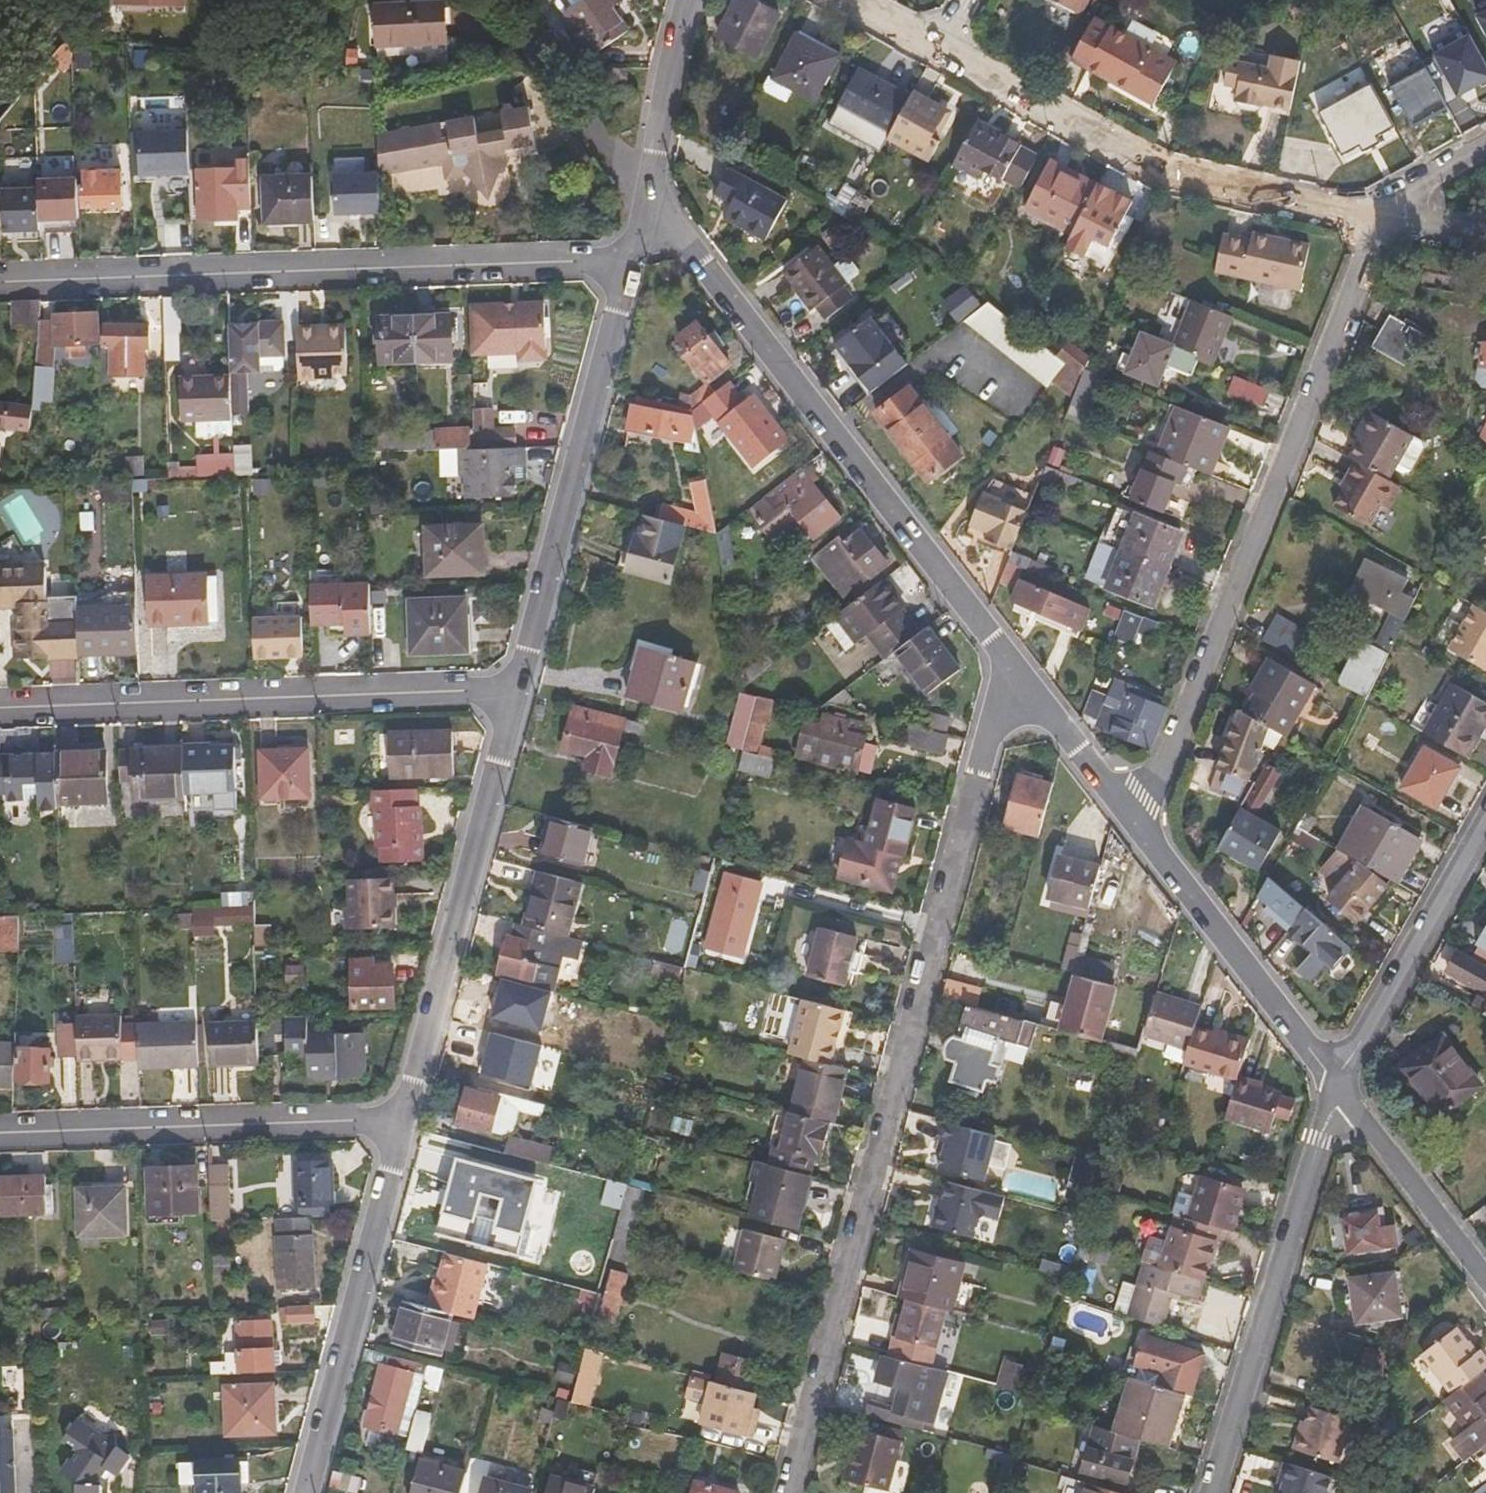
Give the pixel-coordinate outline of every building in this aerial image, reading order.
[(592,56),(626,31),(609,10),(620,2),(618,0),(581,0),(561,16),(592,56)] [(717,36),(756,56),(779,13),(753,0),(736,0),(717,36)] [(1077,14),(1085,0),(1051,0),(1077,14)] [(378,8),(380,46),(410,44),(449,43),(447,4),(378,8)] [(1476,16),(1485,36),(1485,11),(1476,16)] [(1076,50),(1072,59),(1088,68),(1091,63),(1106,71),(1103,76),(1152,104),(1175,63),(1093,19),(1076,50)] [(772,76),(813,98),(836,55),(796,33),(772,76)] [(1464,34),(1430,54),(1454,97),(1485,79),(1485,73),(1464,34)] [(64,44),(14,90),(21,97),(25,93),(32,98),(73,60),(73,40),(64,44)] [(1065,45),(1055,64),(1066,70),(1072,59),(1076,50),(1065,45)] [(1229,62),(1224,84),(1237,87),(1234,101),(1239,107),(1254,111),(1260,107),(1264,99),(1271,101),(1270,105),(1290,110),(1300,63),(1271,56),(1269,70),(1229,62)] [(1450,108),(1425,62),(1390,81),(1415,127),(1450,108)] [(353,63),(351,71),(370,72),(371,64),(353,63)] [(1091,63),(1088,68),(1103,76),(1106,71),(1091,63)] [(602,66),(604,91),(621,90),(619,65),(602,66)] [(858,71),(837,108),(888,136),(908,98),(858,71)] [(1372,82),(1320,110),(1344,153),(1363,143),(1366,148),(1381,139),(1379,135),(1396,125),(1372,82)] [(911,94),(946,112),(948,107),(914,88),(911,94)] [(888,136),(930,159),(940,140),(933,135),(946,112),(911,94),(908,98),(888,136)] [(474,131),(469,127),(456,128),(457,136),(441,138),(440,130),(377,136),(378,176),(442,170),(443,185),(466,183),(479,196),(489,195),(495,182),(499,183),(506,166),(503,164),(505,157),(515,156),(516,166),(535,164),(529,120),(507,122),(503,127),(474,131)] [(976,122),(953,163),(976,176),(980,169),(1018,190),(1038,155),(976,122)] [(192,174),(191,127),(140,127),(141,174),(192,174)] [(24,146),(25,162),(55,160),(55,144),(24,146)] [(236,156),(237,184),(249,183),(248,156),(236,156)] [(1051,158),(1025,206),(1042,216),(1045,213),(1073,227),(1095,185),(1096,183),(1051,158)] [(729,195),(718,216),(759,239),(781,200),(725,169),(715,186),(729,195)] [(84,174),(83,207),(87,207),(119,206),(122,205),(121,172),(84,174)] [(377,209),(375,172),(330,174),(332,212),(377,209)] [(41,230),(41,219),(81,217),(79,173),(40,175),(41,184),(4,186),(5,231),(41,230)] [(265,178),(266,223),(314,223),(311,178),(265,178)] [(172,186),(173,222),(191,221),(190,185),(172,186)] [(1095,185),(1073,227),(1067,239),(1106,261),(1128,220),(1122,217),(1129,202),(1095,185)] [(196,189),(197,221),(237,220),(237,204),(230,204),(229,187),(196,189)] [(1213,273),(1295,292),(1305,250),(1284,245),(1283,250),(1268,247),(1269,242),(1248,237),(1247,241),(1222,235),(1213,273)] [(784,275),(815,311),(817,311),(834,332),(862,309),(844,288),(861,273),(848,259),(844,259),(831,269),(815,250),(784,275)] [(11,302),(11,328),(37,328),(38,320),(39,301),(11,302)] [(960,321),(1048,384),(1053,378),(1064,364),(1056,358),(984,301),(960,321)] [(1189,302),(1170,347),(1195,358),(1193,361),(1196,362),(1211,368),(1232,319),(1189,302)] [(501,307),(467,308),(469,358),(516,357),(524,364),(536,363),(544,356),(542,306),(514,307),(515,312),(501,312),(501,307)] [(412,309),(413,348),(448,346),(447,308),(412,309)] [(377,311),(378,349),(413,348),(412,309),(377,311)] [(42,320),(43,334),(43,343),(40,365),(34,365),(32,398),(50,400),(56,342),(95,342),(96,314),(55,315),(55,320),(42,320)] [(870,318),(834,348),(861,381),(897,352),(870,318)] [(1394,318),(1386,333),(1421,353),(1430,336),(1394,318)] [(37,328),(34,365),(40,365),(43,343),(43,334),(42,320),(38,320),(37,328)] [(163,344),(163,362),(181,361),(179,322),(162,322),(163,344)] [(228,325),(229,370),(244,370),(245,356),(282,354),(281,322),(228,325)] [(687,358),(708,384),(731,367),(699,325),(680,339),(691,354),(687,358)] [(100,326),(99,383),(110,383),(110,374),(141,374),(143,349),(148,348),(148,326),(100,326)] [(294,329),(293,382),(312,382),(313,376),(342,377),(341,335),(316,335),(315,329),(294,329)] [(1386,333),(1377,351),(1412,369),(1421,353),(1386,333)] [(1121,353),(1113,370),(1157,387),(1165,368),(1189,378),(1196,362),(1193,361),(1195,358),(1170,347),(1140,335),(1131,357),(1121,353)] [(153,344),(153,362),(163,362),(163,344),(153,344)] [(1472,389),(1485,391),(1485,347),(1478,345),(1472,389)] [(1053,378),(1063,386),(1073,372),(1064,364),(1053,378)] [(1074,394),(1064,417),(1086,426),(1090,413),(1089,411),(1102,379),(1083,370),(1080,377),(1074,394)] [(1063,386),(1074,394),(1080,377),(1073,372),(1063,386)] [(178,386),(180,422),(197,422),(230,421),(229,377),(195,379),(195,385),(178,386)] [(1235,378),(1229,394),(1263,408),(1269,393),(1235,378)] [(729,384),(712,398),(720,408),(705,419),(714,430),(724,422),(758,468),(790,442),(755,398),(745,405),(729,384)] [(874,416),(927,483),(960,458),(908,390),(874,416)] [(692,412),(696,427),(705,419),(720,408),(712,398),(692,412)] [(640,399),(632,431),(689,447),(688,454),(702,459),(696,427),(692,412),(640,399)] [(30,428),(31,404),(0,402),(0,426),(30,428)] [(1169,406),(1150,453),(1162,458),(1181,411),(1169,406)] [(471,449),(514,448),(514,428),(494,429),(493,410),(470,410),(470,424),(471,449)] [(1181,411),(1162,458),(1195,472),(1208,477),(1226,430),(1181,411)] [(1356,462),(1388,481),(1394,471),(1412,440),(1374,418),(1350,460),(1356,462)] [(230,421),(197,422),(197,432),(202,437),(231,436),(230,421)] [(434,426),(435,450),(458,450),(471,449),(470,424),(434,426)] [(1421,445),(1412,440),(1394,471),(1403,476),(1406,475),(1422,448),(1421,445)] [(459,475),(464,483),(465,500),(511,497),(517,487),(512,482),(511,479),(511,467),(517,467),(523,466),(523,448),(514,448),(471,449),(458,450),(459,475)] [(209,449),(209,475),(228,475),(228,450),(209,449)] [(1148,452),(1129,500),(1161,513),(1173,485),(1187,491),(1195,472),(1162,458),(1150,453),(1148,452)] [(1342,493),(1333,510),(1368,529),(1380,510),(1386,513),(1401,489),(1388,481),(1356,462),(1339,490),(1342,493)] [(788,515),(785,517),(796,532),(802,527),(815,544),(843,522),(816,486),(820,483),(809,468),(768,499),(778,513),(783,509),(788,515)] [(1055,484),(1078,494),(1083,482),(1059,471),(1055,484)] [(101,482),(102,500),(122,501),(122,481),(101,482)] [(991,483),(983,497),(998,504),(1005,488),(991,483)] [(983,497),(970,526),(988,533),(984,541),(1011,552),(1032,498),(1005,488),(998,504),(983,497)] [(685,526),(720,535),(712,497),(710,490),(697,493),(701,515),(668,508),(665,521),(685,526)] [(367,498),(367,515),(386,514),(385,497),(367,498)] [(718,510),(720,524),(731,522),(729,508),(718,510)] [(1119,551),(1122,552),(1166,571),(1181,533),(1135,514),(1119,551)] [(638,537),(629,571),(672,582),(685,526),(665,521),(647,516),(642,538),(638,537)] [(842,560),(863,586),(889,566),(873,544),(876,541),(862,524),(831,548),(815,560),(826,573),(842,560)] [(428,528),(429,574),(484,571),(482,525),(428,528)] [(825,540),(809,552),(815,560),(831,548),(825,540)] [(1019,541),(1010,564),(1021,568),(1026,571),(1028,571),(1033,560),(1022,556),(1027,545),(1019,541)] [(1122,552),(1107,589),(1127,597),(1150,607),(1166,571),(1122,552)] [(1010,564),(1007,562),(998,585),(1015,592),(1011,604),(1014,605),(1013,613),(1036,620),(1038,614),(1059,621),(1057,628),(1077,635),(1088,607),(1017,579),(1021,568),(1010,564)] [(1362,647),(1353,665),(1369,672),(1359,692),(1370,698),(1397,641),(1426,581),(1414,575),(1411,579),(1376,563),(1362,592),(1393,607),(1372,651),(1362,647)] [(17,627),(14,627),(15,660),(47,658),(47,656),(77,654),(77,653),(75,602),(75,595),(44,596),(43,566),(0,568),(0,603),(15,603),(17,627)] [(149,578),(150,624),(166,624),(167,634),(220,631),(218,575),(149,578)] [(870,638),(888,661),(920,636),(903,612),(906,610),(885,583),(838,620),(858,646),(870,638)] [(367,585),(309,586),(311,625),(342,624),(342,636),(368,635),(367,585)] [(75,602),(77,653),(136,651),(134,592),(111,592),(95,602),(75,602)] [(411,600),(413,653),(465,651),(463,598),(411,600)] [(252,620),(253,649),(299,647),(298,619),(296,619),(296,605),(276,606),(276,620),(252,620)] [(1475,607),(1450,651),(1485,672),(1485,613),(1475,607)] [(1124,610),(1116,632),(1134,639),(1143,618),(1124,610)] [(1276,619),(1263,642),(1298,662),(1311,639),(1276,619)] [(253,649),(253,661),(299,659),(299,647),(253,649)] [(643,648),(639,661),(646,663),(649,649),(643,648)] [(638,666),(691,679),(696,660),(649,649),(646,663),(639,661),(638,666)] [(875,675),(889,693),(883,698),(890,707),(896,703),(900,707),(930,683),(906,652),(875,675)] [(1247,717),(1272,731),(1285,739),(1314,688),(1316,686),(1271,661),(1254,692),(1259,695),(1247,717)] [(1353,665),(1341,688),(1357,698),(1367,704),(1370,698),(1359,692),(1369,672),(1353,665)] [(638,666),(631,696),(683,710),(691,679),(638,666)] [(1110,697),(1099,724),(1110,728),(1109,732),(1150,749),(1167,706),(1162,704),(1165,697),(1109,677),(1102,692),(1110,697)] [(1314,688),(1285,739),(1297,746),(1327,695),(1314,688)] [(1093,689),(1082,716),(1099,724),(1110,697),(1102,692),(1093,689)] [(1425,737),(1463,759),(1480,729),(1485,731),(1485,729),(1485,707),(1454,689),(1425,737)] [(742,697),(730,748),(744,752),(751,728),(758,700),(742,697)] [(758,700),(751,728),(757,729),(762,730),(770,700),(759,697),(758,700)] [(564,751),(588,758),(586,769),(610,775),(623,731),(640,735),(642,726),(574,708),(564,751)] [(837,712),(835,718),(845,721),(847,714),(837,712)] [(922,713),(918,728),(946,735),(947,735),(950,721),(922,713)] [(1242,714),(1218,776),(1250,788),(1272,731),(1247,717),(1242,714)] [(817,726),(807,760),(855,772),(856,769),(864,742),(866,737),(863,736),(866,727),(845,721),(835,718),(824,716),(821,726),(817,726)] [(909,725),(905,743),(941,752),(946,735),(918,728),(909,725)] [(751,728),(744,752),(751,754),(752,752),(757,729),(751,728)] [(1463,759),(1467,762),(1485,731),(1480,729),(1463,759)] [(389,737),(391,779),(452,776),(450,733),(389,737)] [(864,742),(856,769),(869,772),(877,745),(864,742)] [(133,782),(134,798),(183,797),(180,749),(117,753),(119,782),(133,782)] [(180,749),(183,797),(183,805),(233,804),(230,749),(180,749)] [(258,752),(260,800),(308,799),(306,750),(258,752)] [(1423,751),(1400,791),(1435,811),(1459,771),(1423,751)] [(744,752),(740,768),(773,775),(777,761),(751,754),(744,752)] [(751,754),(777,761),(777,759),(752,752),(751,754)] [(54,755),(56,806),(105,803),(103,753),(54,755)] [(5,796),(6,802),(38,802),(39,812),(56,812),(56,806),(54,755),(35,756),(34,764),(26,765),(26,757),(0,757),(0,796),(5,796)] [(35,756),(26,757),(26,765),(34,764),(35,756)] [(1272,769),(1247,810),(1258,816),(1282,775),(1272,769)] [(1019,780),(1005,828),(1040,838),(1053,789),(1019,780)] [(377,829),(378,848),(383,849),(384,863),(421,862),(418,807),(412,807),(411,790),(371,792),(372,829),(377,829)] [(320,793),(321,806),(338,805),(338,793),(320,793)] [(842,853),(837,875),(891,889),(895,875),(892,873),(895,863),(899,861),(902,851),(904,851),(907,838),(911,824),(914,810),(878,801),(871,828),(861,826),(857,842),(851,841),(847,854),(842,853)] [(1366,810),(1340,854),(1393,885),(1418,840),(1366,810)] [(1242,813),(1219,853),(1258,876),(1282,835),(1242,813)] [(1316,822),(1306,816),(1298,830),(1308,836),(1316,822)] [(550,833),(545,857),(581,867),(591,828),(550,817),(546,831),(550,833)] [(1292,841),(1312,854),(1319,843),(1308,836),(1298,830),(1292,841)] [(1322,876),(1341,891),(1329,905),(1357,925),(1386,891),(1339,855),(1322,876)] [(1062,859),(1050,900),(1090,910),(1101,870),(1062,859)] [(536,897),(529,929),(564,938),(578,883),(538,873),(533,895),(536,897)] [(720,907),(709,949),(742,958),(763,883),(733,875),(732,878),(728,895),(722,893),(717,892),(714,904),(720,907)] [(722,893),(728,895),(732,878),(726,876),(722,893)] [(345,908),(346,929),(393,927),(393,878),(349,879),(350,907),(345,908)] [(1269,881),(1240,930),(1253,947),(1278,904),(1286,910),(1294,902),(1269,881)] [(193,909),(194,939),(212,939),(212,927),(233,925),(234,908),(193,909)] [(1288,935),(1311,955),(1296,973),(1308,985),(1324,967),(1328,970),(1349,948),(1306,912),(1288,935)] [(15,947),(15,915),(0,915),(0,948),(15,947)] [(253,926),(259,947),(278,941),(272,921),(253,926)] [(509,937),(500,972),(533,981),(532,987),(554,993),(569,939),(564,938),(529,929),(517,926),(514,938),(509,937)] [(64,931),(65,966),(76,966),(74,930),(64,931)] [(822,930),(809,978),(846,987),(850,974),(851,974),(857,955),(855,954),(859,939),(822,930)] [(696,936),(687,970),(696,972),(704,938),(696,936)] [(857,955),(851,974),(860,977),(866,957),(857,955)] [(1077,956),(1074,969),(1086,972),(1089,960),(1077,956)] [(1483,995),(1474,1013),(1485,1020),(1485,975),(1458,959),(1449,976),(1483,995)] [(353,964),(353,1008),(393,1009),(395,971),(390,971),(389,966),(371,966),(369,963),(353,964)] [(287,969),(287,983),(303,982),(302,968),(287,969)] [(947,978),(944,998),(979,1003),(983,983),(947,978)] [(1098,1044),(1115,988),(1079,978),(1070,1008),(1063,1034),(1098,1044)] [(1160,990),(1148,1029),(1168,1036),(1167,1041),(1189,1048),(1197,1025),(1203,1005),(1160,990)] [(992,1014),(1019,1022),(1025,1001),(997,994),(992,1014)] [(804,1000),(791,1053),(808,1058),(832,1063),(845,1011),(804,1000)] [(492,1030),(531,1041),(538,1012),(500,1002),(492,1030)] [(1047,1029),(1063,1034),(1070,1008),(1054,1004),(1047,1029)] [(967,1007),(959,1037),(973,1042),(974,1037),(995,1042),(1004,1045),(1026,1050),(1034,1026),(1019,1022),(992,1014),(967,1007)] [(59,1027),(60,1057),(79,1057),(78,1019),(77,1011),(70,1012),(70,1026),(59,1027)] [(120,1017),(78,1019),(79,1057),(79,1061),(121,1060),(120,1027),(120,1017)] [(286,1040),(287,1062),(307,1062),(308,1088),(364,1085),(363,1038),(309,1039),(308,1019),(265,1020),(265,1041),(286,1040)] [(209,1025),(210,1066),(259,1065),(257,1023),(209,1025)] [(138,1059),(140,1070),(199,1069),(197,1025),(138,1026),(138,1059)] [(1197,1025),(1189,1048),(1185,1061),(1238,1079),(1239,1077),(1250,1043),(1214,1031),(1197,1025)] [(138,1026),(120,1027),(121,1060),(138,1059),(138,1026)] [(1214,1031),(1250,1043),(1251,1039),(1216,1026),(1214,1031)] [(1146,1034),(1167,1041),(1168,1036),(1148,1029),(1146,1034)] [(54,1043),(54,1031),(22,1030),(22,1042),(54,1043)] [(492,1030),(476,1089),(516,1099),(531,1041),(492,1030)] [(951,1061),(961,1064),(966,1065),(961,1083),(995,1093),(1001,1071),(997,1070),(1004,1045),(995,1042),(994,1048),(973,1042),(959,1037),(957,1037),(951,1061)] [(973,1042),(994,1048),(995,1042),(974,1037),(973,1042)] [(1402,1071),(1439,1118),(1478,1087),(1441,1040),(1402,1071)] [(14,1090),(14,1046),(0,1046),(0,1089),(14,1090)] [(17,1049),(16,1083),(49,1083),(49,1049),(17,1049)] [(808,1058),(794,1113),(834,1123),(837,1110),(848,1068),(832,1063),(808,1058)] [(961,1064),(956,1081),(961,1083),(966,1065),(961,1064)] [(1238,1079),(1225,1118),(1270,1133),(1275,1117),(1294,1123),(1300,1106),(1281,1099),(1282,1096),(1254,1087),(1255,1082),(1239,1077),(1238,1079)] [(465,1091),(456,1124),(490,1132),(498,1099),(465,1091)] [(524,1091),(522,1101),(542,1106),(545,1097),(524,1091)] [(760,1141),(773,1145),(768,1164),(809,1174),(813,1157),(823,1159),(834,1123),(794,1113),(770,1107),(760,1141)] [(947,1124),(941,1143),(947,1144),(944,1155),(940,1171),(984,1184),(997,1138),(947,1124)] [(508,1139),(503,1155),(529,1161),(534,1145),(508,1139)] [(1112,1147),(1125,1152),(1128,1143),(1114,1140),(1112,1147)] [(941,1143),(938,1154),(944,1155),(947,1144),(941,1143)] [(1081,1161),(1075,1159),(1067,1185),(1073,1187),(1081,1161)] [(753,1201),(749,1217),(793,1228),(809,1174),(768,1164),(754,1160),(748,1181),(763,1185),(758,1202),(753,1201)] [(474,1161),(463,1202),(514,1215),(524,1174),(474,1161)] [(1105,1168),(1081,1161),(1073,1187),(1097,1193),(1105,1168)] [(293,1164),(294,1220),(323,1219),(323,1205),(327,1204),(327,1163),(293,1164)] [(208,1166),(209,1206),(228,1205),(227,1165),(208,1166)] [(147,1170),(149,1215),(198,1214),(196,1168),(147,1170)] [(46,1216),(46,1178),(0,1180),(0,1217),(46,1216)] [(1201,1179),(1187,1218),(1196,1221),(1219,1228),(1228,1231),(1241,1192),(1201,1179)] [(748,1181),(744,1199),(753,1201),(758,1202),(763,1185),(748,1181)] [(1009,1201),(952,1185),(947,1202),(936,1199),(928,1228),(996,1247),(1009,1201)] [(633,1189),(621,1236),(630,1238),(644,1191),(633,1189)] [(77,1194),(79,1238),(123,1237),(121,1192),(77,1194)] [(463,1202),(457,1229),(507,1241),(514,1215),(463,1202)] [(1175,1215),(1159,1269),(1202,1282),(1219,1228),(1196,1221),(1187,1218),(1175,1215)] [(1342,1223),(1347,1255),(1353,1255),(1395,1248),(1393,1230),(1384,1230),(1382,1218),(1374,1218),(1373,1215),(1346,1219),(1346,1222),(1342,1223)] [(743,1229),(731,1270),(772,1281),(783,1240),(743,1229)] [(279,1238),(280,1289),(282,1289),(282,1308),(314,1307),(313,1236),(279,1238)] [(1062,1239),(1053,1270),(1054,1270),(1072,1275),(1078,1256),(1079,1255),(1081,1245),(1062,1239)] [(1081,1245),(1079,1255),(1096,1260),(1098,1250),(1081,1245)] [(1098,1250),(1096,1260),(1107,1264),(1110,1254),(1098,1250)] [(446,1254),(439,1282),(434,1282),(429,1300),(452,1306),(477,1311),(489,1266),(446,1254)] [(213,1257),(214,1277),(232,1276),(231,1255),(213,1257)] [(915,1256),(902,1301),(911,1303),(945,1312),(952,1314),(965,1270),(915,1256)] [(600,1294),(595,1317),(616,1322),(629,1272),(613,1268),(607,1287),(603,1286),(600,1294)] [(1113,1314),(1127,1318),(1161,1328),(1170,1297),(1172,1291),(1179,1293),(1178,1300),(1195,1305),(1201,1285),(1142,1268),(1137,1286),(1123,1283),(1113,1314)] [(1069,1284),(1072,1275),(1054,1270),(1051,1279),(1069,1284)] [(1348,1281),(1355,1327),(1364,1326),(1365,1333),(1379,1335),(1389,1329),(1388,1323),(1397,1321),(1390,1275),(1348,1281)] [(578,1288),(565,1343),(586,1349),(595,1317),(600,1294),(578,1288)] [(1172,1291),(1170,1297),(1178,1300),(1179,1293),(1172,1291)] [(429,1300),(428,1307),(449,1314),(459,1316),(475,1320),(477,1311),(452,1306),(429,1300)] [(403,1301),(393,1346),(438,1357),(439,1351),(451,1354),(459,1325),(447,1322),(449,1314),(428,1307),(403,1301)] [(911,1303),(901,1339),(896,1338),(891,1359),(930,1370),(945,1312),(911,1303)] [(280,1308),(281,1324),(315,1323),(314,1307),(282,1308),(280,1308)] [(38,1312),(38,1322),(43,1322),(58,1321),(58,1310),(38,1312)] [(715,1382),(744,1389),(758,1339),(665,1314),(651,1365),(705,1379),(715,1382)] [(595,1317),(586,1349),(588,1349),(600,1353),(606,1354),(616,1322),(595,1317)] [(1126,1321),(1159,1331),(1161,1328),(1127,1318),(1126,1321)] [(211,1363),(211,1376),(241,1375),(241,1371),(274,1371),(272,1322),(239,1323),(239,1365),(226,1366),(226,1362),(211,1363)] [(1422,1356),(1452,1395),(1480,1375),(1485,1370),(1485,1366),(1478,1356),(1474,1358),(1454,1332),(1422,1356)] [(1136,1379),(1178,1392),(1186,1394),(1190,1395),(1202,1354),(1160,1342),(1159,1346),(1152,1344),(1153,1340),(1143,1337),(1135,1364),(1140,1366),(1136,1379)] [(588,1349),(574,1402),(586,1404),(600,1353),(588,1349)] [(385,1354),(366,1428),(408,1439),(414,1419),(400,1415),(411,1375),(417,1375),(419,1363),(385,1354)] [(873,1402),(868,1417),(921,1432),(922,1428),(924,1423),(931,1425),(947,1374),(930,1370),(891,1359),(886,1358),(878,1384),(897,1390),(902,1391),(899,1400),(896,1409),(873,1402)] [(1359,1361),(1350,1416),(1381,1421),(1384,1406),(1374,1404),(1377,1379),(1372,1377),(1374,1363),(1359,1361)] [(1003,1376),(999,1389),(1018,1394),(1025,1371),(1006,1366),(1003,1376)] [(971,1367),(967,1380),(999,1389),(1003,1376),(971,1367)] [(1467,1432),(1452,1445),(1464,1462),(1481,1449),(1485,1445),(1485,1383),(1480,1375),(1452,1395),(1444,1402),(1467,1432)] [(1130,1378),(1113,1433),(1138,1440),(1165,1449),(1175,1418),(1170,1416),(1178,1392),(1136,1379),(1130,1378)] [(758,1409),(762,1394),(755,1392),(744,1389),(715,1382),(705,1379),(699,1401),(721,1407),(716,1427),(758,1439),(762,1423),(755,1421),(758,1409)] [(225,1389),(227,1436),(273,1435),(273,1416),(278,1415),(276,1387),(225,1389)] [(897,1390),(894,1398),(899,1400),(902,1391),(897,1390)] [(1175,1418),(1165,1449),(1177,1452),(1193,1397),(1190,1395),(1186,1394),(1178,1392),(1170,1416),(1175,1418)] [(559,1398),(556,1410),(565,1412),(568,1400),(559,1398)] [(1350,1421),(1311,1409),(1302,1406),(1297,1423),(1302,1425),(1299,1434),(1293,1450),(1336,1464),(1350,1421)] [(758,1409),(755,1421),(762,1423),(765,1411),(758,1409)] [(63,1477),(72,1482),(72,1492),(97,1492),(97,1487),(107,1472),(112,1474),(126,1453),(118,1448),(114,1434),(100,1436),(79,1423),(65,1443),(79,1452),(63,1477)] [(1076,1482),(1088,1485),(1116,1492),(1122,1492),(1138,1440),(1113,1433),(1093,1427),(1076,1482)] [(13,1430),(0,1431),(0,1492),(15,1492),(13,1430)] [(850,1484),(868,1488),(888,1492),(890,1492),(904,1442),(860,1430),(853,1454),(858,1455),(850,1484)] [(853,1454),(845,1482),(850,1484),(858,1455),(853,1454)] [(197,1492),(236,1492),(236,1485),(239,1485),(238,1462),(196,1463),(197,1492)] [(416,1492),(462,1492),(467,1476),(424,1464),(416,1492)] [(1284,1465),(1279,1482),(1284,1484),(1281,1492),(1328,1492),(1332,1479),(1284,1465)] [(546,1492),(596,1492),(597,1489),(595,1487),(598,1474),(585,1470),(581,1484),(551,1477),(546,1492)] [(483,1492),(533,1492),(534,1492),(487,1480),(483,1492)] [(693,1492),(743,1492),(697,1480),(693,1492)] [(329,1492),(342,1492),(344,1487),(331,1484),(329,1492)]
